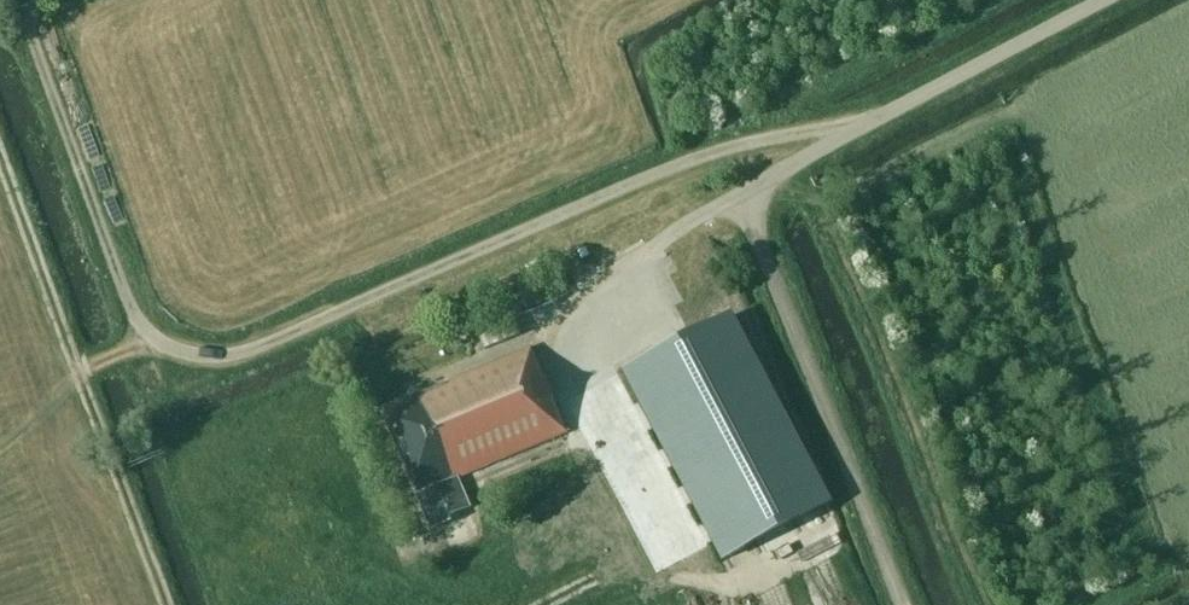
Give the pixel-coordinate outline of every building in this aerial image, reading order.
[(718,563),(825,509),(728,319),(621,374),(718,563)] [(538,369),(533,371),(525,352),(379,413),(424,522),(440,515),(442,520),(469,508),(460,486),(457,487),(454,480),(565,434),(538,369)] [(636,441),(606,457),(641,523),(671,507),(636,441)] [(792,597),(771,604),(795,604),(792,597)]
